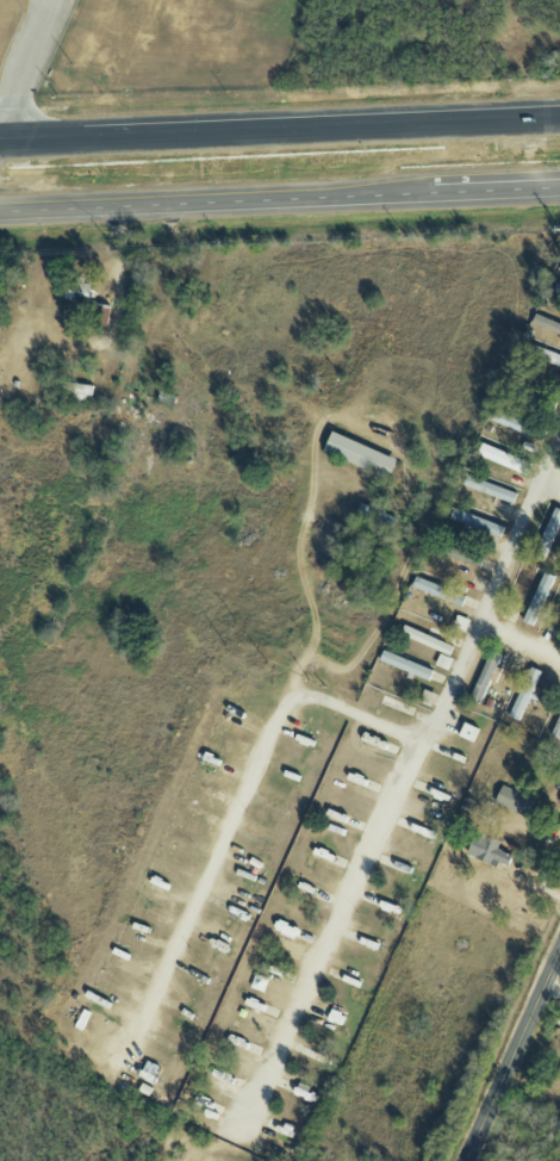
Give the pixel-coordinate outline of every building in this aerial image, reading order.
[(89,304),(93,287),(83,285),(84,280),(68,276),(63,298),(89,304)] [(110,306),(95,303),(91,323),(106,326),(110,306)] [(531,323),(559,336),(559,324),(535,313),(531,323)] [(523,352),(559,366),(559,354),(527,342),(523,352)] [(92,385),(67,384),(67,394),(92,395),(92,385)] [(506,384),(503,393),(553,412),(556,402),(506,384)] [(494,409),(491,418),(540,437),(543,428),(494,409)] [(395,459),(330,431),(322,451),(386,479),(395,459)] [(483,445),(479,454),(528,473),(531,464),(483,445)] [(467,476),(463,485),(512,503),(516,493),(467,476)] [(454,508),(450,517),(499,536),(503,527),(454,508)] [(545,560),(559,523),(559,510),(554,508),(534,555),(545,560)] [(522,622),(531,626),(552,578),(542,573),(522,622)] [(417,577),(413,586),(463,604),(467,595),(417,577)] [(472,699),(481,702),(502,654),(492,650),(472,699)] [(384,652),(380,662),(430,681),(434,670),(384,652)] [(452,659),(439,654),(434,665),(448,671),(452,659)] [(511,715),(521,720),(541,671),(531,666),(511,715)] [(559,737),(559,714),(552,734),(559,737)] [(479,728),(462,723),(458,738),(475,743),(479,728)] [(528,818),(535,800),(501,786),(494,804),(528,818)] [(500,840),(474,834),(468,858),(508,867),(511,854),(498,851),(500,840)]
